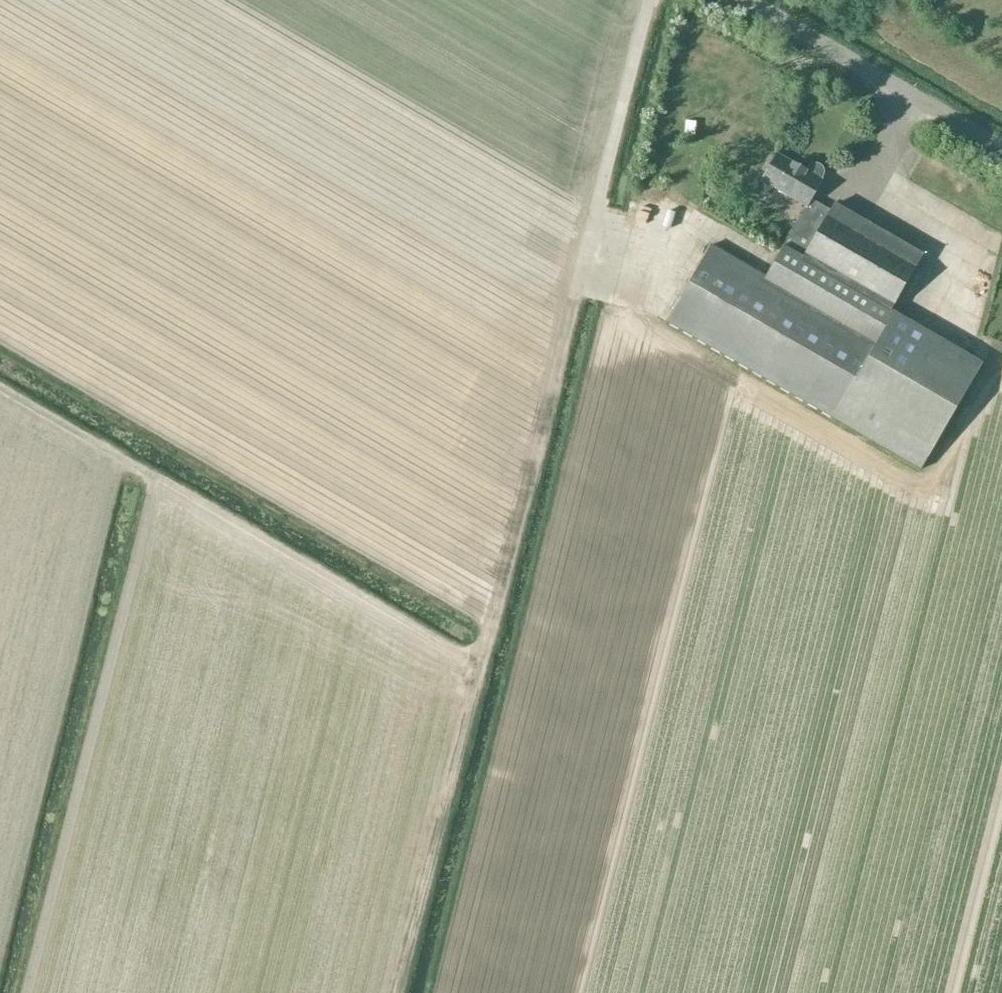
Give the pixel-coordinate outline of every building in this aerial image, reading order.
[(809,170),(809,171),(778,152),(761,182),(806,208),(784,246),(786,247),(767,277),(712,245),(667,323),(921,471),(983,364),(892,311),(925,255),(834,203),(831,209),(815,201),(824,181),(822,179),(823,178),(824,177),(824,176),(825,175),(825,173),(825,172),(824,171),(824,169),(823,168),(822,167),(821,166),(820,166),(818,165),(817,165),(815,165),(814,165),(813,166),(812,167),(811,168),(810,169),(809,170)]
